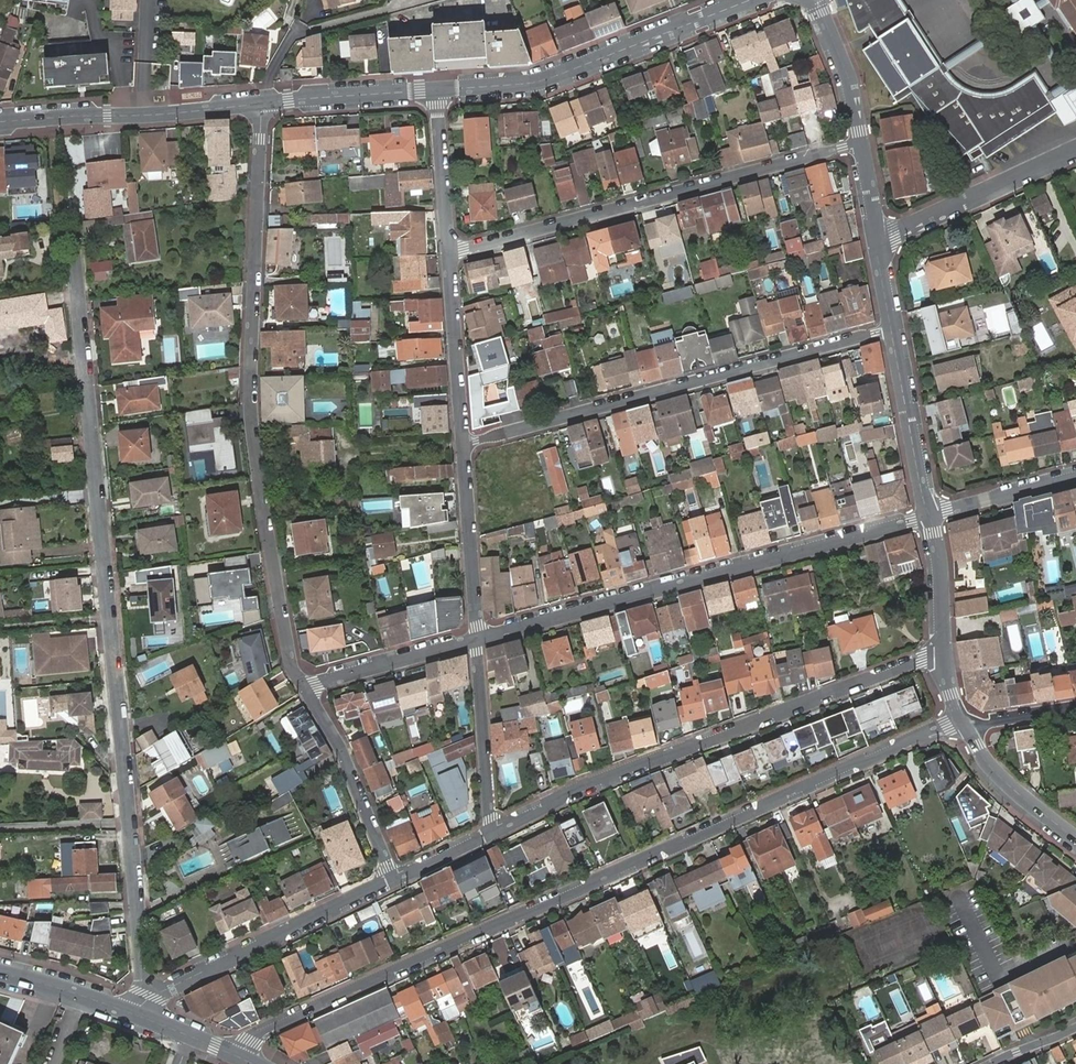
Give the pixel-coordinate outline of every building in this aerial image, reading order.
[(113,20),(131,21),(132,12),(135,12),(135,0),(112,0),(112,11),(114,11),(113,20)] [(635,12),(663,0),(630,0),(635,12)] [(897,0),(848,0),(859,32),(860,33),(861,33),(862,33),(863,33),(864,32),(873,26),(881,40),(865,51),(899,104),(914,94),(958,162),(969,155),(974,163),(986,155),(989,160),(1059,114),(1052,104),(1037,80),(1035,82),(1032,84),(1030,86),(1027,87),(1025,89),(1022,90),(1020,92),(1017,93),(1015,94),(1011,95),(1007,97),(1002,98),(998,98),(994,99),(989,98),(985,98),(981,98),(976,97),(972,95),(968,94),(964,92),(960,90),(957,87),(953,85),(950,82),(947,78),(944,75),(897,0)] [(1075,79),(1066,84),(1052,94),(1038,72),(1030,79),(1027,81),(1024,83),(1022,84),(1020,86),(1017,87),(1014,88),(1009,90),(1005,92),(1001,92),(998,93),(994,93),(989,93),(986,93),(982,92),(978,91),(974,90),(970,89),(967,87),(963,85),(960,83),(957,80),(954,78),(951,75),(950,73),(949,72),(945,65),(903,0),(897,0),(944,75),(947,78),(950,82),(953,85),(957,87),(960,90),(964,92),(968,94),(972,95),(976,97),(981,98),(985,98),(989,98),(994,99),(998,98),(1002,98),(1007,97),(1011,95),(1015,94),(1017,93),(1020,92),(1022,90),(1025,89),(1027,87),(1030,86),(1032,84),(1035,82),(1037,80),(1052,104),(1065,97),(1075,89),(1075,78),(1075,79)] [(1044,12),(1038,4),(1035,0),(1026,0),(1024,2),(1016,7),(1008,12),(1013,21),(1018,29),(1024,37),(1032,32),(1040,27),(1049,21),(1044,12)] [(1055,5),(1051,0),(1045,0),(1038,4),(1044,12),(1055,5)] [(1055,5),(1072,32),(1075,29),(1075,0),(1051,0),(1055,5)] [(596,40),(627,28),(617,2),(585,14),(587,20),(596,40)] [(564,53),(596,40),(587,20),(555,31),(564,53)] [(771,45),(776,57),(789,51),(787,44),(799,39),(792,20),(781,24),(782,26),(778,27),(777,26),(767,30),(767,31),(766,31),(769,40),(771,45)] [(1013,21),(945,65),(949,72),(950,73),(1018,29),(1013,21)] [(483,68),(534,64),(520,30),(480,33),(480,24),(444,26),(444,37),(379,41),(385,75),(430,72),(429,60),(482,56),(483,68)] [(547,25),(524,34),(535,61),(558,52),(547,25)] [(242,35),(242,27),(234,26),(233,28),(227,28),(226,35),(238,35),(242,35)] [(1066,84),(1075,79),(1040,27),(1032,32),(1066,84)] [(774,72),(781,69),(778,62),(776,57),(771,45),(769,40),(766,31),(758,34),(757,31),(747,35),(747,37),(744,38),(743,37),(733,41),(741,64),(753,59),(760,63),(769,60),(774,72)] [(171,32),(170,45),(194,45),(194,33),(171,32)] [(248,34),(243,64),(266,67),(270,38),(248,34)] [(321,65),(318,36),(317,36),(312,37),(305,40),(306,51),(300,51),(294,61),(295,70),(309,69),(309,66),(321,65)] [(372,37),(347,39),(349,62),(374,60),(372,37)] [(717,40),(698,48),(699,52),(695,53),(696,58),(701,57),(703,61),(689,66),(695,82),(696,83),(700,82),(702,88),(698,90),(702,99),(706,98),(713,95),(727,90),(717,62),(724,60),(717,40)] [(47,43),(47,58),(61,58),(61,43),(47,43)] [(1,46),(0,47),(0,89),(4,90),(11,72),(10,71),(17,52),(1,46)] [(698,48),(684,53),(687,62),(696,58),(695,53),(699,52),(698,48)] [(237,54),(214,53),(213,58),(204,57),(203,72),(212,72),(212,74),(236,75),(237,54)] [(837,103),(831,83),(820,86),(817,72),(815,66),(814,64),(822,61),(819,53),(804,59),(806,67),(807,70),(812,88),(818,108),(822,122),(826,121),(824,112),(822,107),(837,103)] [(107,54),(44,60),(46,87),(109,82),(107,54)] [(173,60),(171,94),(177,94),(180,60),(173,60)] [(825,68),(822,61),(814,64),(815,66),(817,72),(825,68)] [(180,88),(203,86),(203,72),(204,63),(180,64),(180,88)] [(797,82),(793,63),(787,66),(792,83),(797,82)] [(670,65),(650,73),(654,87),(659,100),(679,93),(670,65)] [(278,71),(279,82),(290,81),(289,70),(280,71),(278,71)] [(654,87),(650,73),(624,81),(634,109),(659,100),(654,87)] [(696,83),(695,82),(686,86),(692,103),(702,99),(698,90),(696,83)] [(608,88),(593,94),(594,97),(609,91),(608,88)] [(800,114),(818,108),(812,88),(794,93),(800,114)] [(1065,97),(1075,114),(1075,89),(1065,97)] [(587,117),(592,129),(605,124),(606,126),(620,121),(609,91),(594,97),(593,94),(580,99),(581,102),(587,117)] [(794,93),(777,98),(782,119),(800,114),(794,93)] [(713,95),(706,98),(709,110),(716,108),(713,95)] [(1059,114),(1067,127),(1075,123),(1075,114),(1065,97),(1052,104),(1059,114)] [(692,103),(686,105),(689,113),(697,110),(700,118),(710,114),(709,110),(706,98),(702,99),(692,103)] [(777,98),(759,103),(764,124),(782,119),(777,98)] [(592,130),(592,129),(587,117),(581,102),(569,106),(568,104),(551,111),(562,138),(579,132),(580,134),(592,130)] [(838,109),(837,103),(822,107),(824,112),(838,109)] [(883,118),(887,143),(899,141),(917,138),(912,113),(883,118)] [(498,118),(500,139),(534,136),(532,116),(498,118)] [(209,142),(210,171),(231,169),(231,165),(229,121),(205,122),(205,125),(206,139),(204,139),(204,142),(209,142)] [(487,121),(465,122),(468,160),(489,159),(487,121)] [(766,132),(764,124),(743,129),(746,137),(766,132)] [(346,127),(316,128),(317,151),(341,149),(342,160),(362,159),(360,130),(346,131),(346,127)] [(317,151),(316,128),(286,131),(288,152),(317,151)] [(666,129),(657,131),(667,168),(690,161),(681,129),(666,133),(666,129)] [(746,137),(743,129),(737,131),(739,139),(730,142),(736,164),(772,154),(766,132),(746,137)] [(394,136),(371,138),(373,164),(417,160),(414,130),(402,131),(403,139),(395,140),(394,136)] [(798,147),(808,144),(804,131),(794,134),(798,147)] [(164,134),(141,136),(144,172),(168,170),(164,134)] [(787,136),(790,149),(798,147),(794,134),(787,136)] [(887,143),(889,150),(900,149),(899,141),(887,143)] [(900,149),(889,150),(897,198),(927,193),(918,145),(900,149)] [(13,152),(6,152),(8,182),(8,195),(36,194),(34,169),(41,169),(40,154),(33,154),(33,147),(22,147),(22,149),(13,150),(13,152)] [(637,149),(615,154),(623,184),(644,178),(637,149)] [(596,155),(595,150),(574,156),(576,163),(571,165),(579,197),(581,206),(590,204),(583,174),(600,169),(596,155)] [(555,164),(552,152),(543,152),(546,167),(555,164)] [(600,169),(600,170),(602,169),(607,187),(619,184),(611,152),(596,155),(600,169)] [(112,216),(112,217),(123,216),(123,210),(111,210),(110,190),(128,188),(126,162),(90,165),(92,191),(85,192),(87,211),(88,219),(112,216)] [(805,169),(814,200),(820,198),(834,195),(826,163),(805,169)] [(571,165),(570,164),(555,169),(564,201),(579,197),(571,165)] [(231,169),(210,171),(211,202),(230,199),(229,185),(235,184),(234,171),(231,171),(231,169)] [(817,209),(814,200),(805,169),(786,174),(788,182),(792,194),(793,201),(803,199),(806,212),(809,211),(810,215),(818,213),(817,209)] [(402,190),(432,188),(431,171),(390,174),(390,191),(386,191),(387,207),(403,206),(402,190)] [(305,172),(305,181),(320,180),(319,172),(305,172)] [(364,176),(351,178),(351,190),(386,190),(385,175),(364,176)] [(770,178),(741,186),(748,214),(766,209),(768,217),(780,214),(770,178)] [(305,181),(288,183),(289,204),(323,202),(321,180),(320,180),(305,181)] [(792,194),(788,182),(783,184),(786,195),(792,194)] [(493,221),(491,184),(469,187),(471,222),(493,221)] [(504,189),(511,214),(539,207),(532,184),(514,189),(513,186),(504,189)] [(733,203),(729,189),(700,198),(709,230),(732,224),(727,205),(733,203)] [(733,189),(729,189),(733,203),(727,205),(731,221),(741,218),(733,189)] [(820,198),(823,208),(842,202),(840,193),(834,195),(820,198)] [(1039,214),(1053,208),(1047,194),(1032,201),(1039,214)] [(709,230),(700,198),(679,203),(683,217),(677,219),(681,232),(686,230),(686,228),(697,226),(699,232),(709,230)] [(823,208),(825,216),(845,211),(842,202),(823,208)] [(683,217),(679,203),(674,205),(677,219),(683,217)] [(845,211),(825,216),(833,244),(852,238),(845,211)] [(123,216),(112,217),(88,221),(90,236),(97,235),(96,228),(125,224),(129,263),(159,259),(152,212),(130,215),(123,216)] [(399,241),(400,256),(402,256),(425,256),(423,212),(370,213),(371,226),(390,226),(390,241),(399,241)] [(311,223),(312,223),(337,223),(349,223),(349,213),(311,214),(311,223)] [(270,217),(270,225),(288,225),(288,219),(289,218),(289,215),(277,215),(276,216),(270,217)] [(986,245),(1005,287),(1006,287),(1007,287),(1007,286),(1008,286),(1009,285),(1010,284),(1010,283),(1011,283),(1011,282),(1012,281),(1012,280),(1012,279),(1012,278),(1012,277),(1012,276),(1012,275),(1011,275),(1011,274),(1021,270),(1016,257),(1015,258),(1012,252),(1033,242),(1022,216),(1006,223),(1005,220),(990,227),(996,241),(986,245)] [(783,224),(787,240),(802,235),(798,219),(783,224)] [(645,224),(650,246),(666,241),(661,220),(645,224)] [(616,252),(619,266),(639,261),(637,254),(641,253),(633,225),(600,234),(601,237),(605,255),(616,252)] [(3,277),(1,258),(30,254),(26,230),(10,232),(0,233),(0,277),(3,277)] [(269,230),(266,266),(290,265),(292,230),(269,230)] [(590,240),(598,271),(619,266),(616,252),(605,255),(601,237),(590,240)] [(587,238),(562,244),(567,263),(570,274),(573,285),(588,281),(585,265),(594,262),(587,238)] [(751,261),(757,259),(752,238),(746,239),(751,261)] [(861,240),(844,245),(848,262),(864,257),(861,240)] [(567,263),(562,244),(535,251),(542,276),(549,275),(552,277),(562,274),(562,276),(570,274),(567,263)] [(534,283),(524,248),(504,253),(505,257),(510,274),(514,288),(534,283)] [(764,255),(766,263),(786,259),(785,250),(764,255)] [(808,254),(801,256),(805,269),(811,267),(808,254)] [(947,254),(937,257),(940,269),(935,270),(931,275),(934,289),(940,287),(972,279),(966,256),(953,259),(948,260),(947,254)] [(395,292),(440,289),(439,278),(426,278),(425,256),(402,256),(403,280),(394,281),(395,292)] [(496,278),(510,274),(505,257),(465,267),(471,292),(498,287),(496,278)] [(940,269),(937,257),(932,258),(928,265),(931,275),(935,270),(940,269)] [(747,262),(749,270),(762,267),(760,258),(757,259),(751,261),(747,262)] [(771,264),(773,273),(794,267),(792,258),(771,264)] [(899,260),(901,270),(909,267),(907,259),(899,260)] [(91,278),(113,277),(112,260),(90,262),(91,278)] [(704,270),(706,282),(716,279),(722,278),(720,269),(718,262),(713,263),(715,267),(704,270)] [(720,269),(722,278),(723,277),(732,275),(744,272),(742,263),(720,269)] [(762,267),(749,270),(752,278),(773,273),(771,264),(762,267)] [(692,273),(695,285),(706,282),(704,270),(692,273)] [(330,274),(330,284),(350,283),(350,273),(330,274)] [(723,277),(726,285),(726,286),(734,284),(732,275),(723,277)] [(722,278),(716,279),(718,287),(726,285),(723,277),(722,278)] [(310,285),(277,287),(278,307),(282,307),(283,320),(312,319),(310,285)] [(202,299),(201,287),(179,290),(180,302),(191,300),(193,326),(194,328),(229,324),(229,321),(230,321),(230,317),(228,317),(227,308),(230,307),(229,295),(202,299)] [(1055,299),(1062,310),(1058,312),(1075,341),(1075,287),(1055,299)] [(682,288),(663,294),(665,303),(685,298),(682,288)] [(840,293),(849,328),(876,321),(870,289),(860,292),(862,299),(849,302),(847,295),(846,292),(840,293)] [(822,309),(829,334),(849,328),(840,293),(839,292),(819,297),(820,301),(821,303),(822,309)] [(860,292),(847,295),(849,302),(862,299),(860,292)] [(0,301),(0,327),(45,320),(49,343),(70,340),(64,306),(50,308),(48,293),(0,301)] [(112,323),(113,335),(115,361),(140,359),(137,320),(154,318),(152,295),(125,298),(126,307),(103,310),(105,324),(112,323)] [(798,296),(780,301),(790,343),(791,345),(799,342),(807,340),(804,326),(797,328),(794,318),(803,315),(798,296)] [(758,310),(755,297),(740,301),(743,314),(758,310)] [(764,301),(758,303),(761,316),(766,336),(779,333),(782,344),(790,343),(780,301),(769,304),(768,299),(764,300),(764,301)] [(1075,341),(1058,312),(1062,310),(1055,299),(1049,303),(1075,346),(1075,341)] [(404,302),(393,302),(393,315),(420,314),(421,324),(442,322),(441,301),(420,302),(420,300),(405,300),(404,302)] [(495,300),(489,302),(490,309),(497,307),(495,300)] [(817,304),(804,308),(811,339),(829,334),(822,309),(821,303),(820,301),(816,302),(817,304)] [(489,302),(463,308),(466,317),(468,316),(474,342),(499,336),(503,334),(501,326),(497,307),(490,309),(489,302)] [(501,306),(497,307),(501,326),(506,325),(501,306)] [(545,317),(547,325),(560,322),(562,321),(571,318),(581,316),(579,308),(545,317)] [(966,322),(972,321),(968,308),(926,318),(933,345),(969,335),(966,322)] [(350,310),(350,330),(351,343),(370,342),(370,309),(350,310)] [(1009,313),(1015,335),(1026,333),(1016,310),(1009,313)] [(765,338),(760,317),(759,316),(728,324),(730,333),(710,339),(717,365),(740,359),(737,348),(746,346),(747,342),(765,338)] [(975,334),(972,321),(966,322),(969,335),(975,334)] [(422,332),(443,331),(442,322),(421,324),(422,332)] [(106,336),(113,335),(112,323),(105,324),(106,336)] [(541,327),(528,330),(531,341),(544,338),(541,327)] [(306,331),(263,331),(263,342),(276,342),(276,347),(275,368),(279,368),(280,366),(294,366),(295,354),(305,354),(306,331)] [(685,343),(677,345),(684,374),(692,372),(691,369),(692,366),(692,364),(693,363),(695,361),(697,360),(699,360),(702,360),(704,361),(705,362),(707,363),(709,365),(710,367),(717,365),(710,339),(709,336),(702,338),(699,334),(697,332),(694,331),(691,332),(688,333),(686,335),(685,337),(685,340),(685,343)] [(1013,345),(1029,342),(1026,333),(1015,335),(1011,336),(1013,345)] [(499,336),(474,342),(469,344),(477,373),(466,376),(470,429),(483,427),(480,418),(514,413),(510,396),(512,386),(505,388),(504,391),(506,401),(483,406),(482,385),(505,378),(507,363),(499,336)] [(555,350),(547,352),(539,355),(543,375),(571,368),(564,338),(553,340),(555,350)] [(428,365),(445,363),(445,357),(441,357),(440,339),(405,341),(406,361),(427,359),(428,365)] [(545,342),(547,352),(555,350),(553,340),(545,342)] [(655,346),(656,351),(677,345),(676,340),(655,346)] [(873,374),(885,372),(880,344),(861,348),(865,359),(857,361),(857,362),(853,363),(855,371),(858,370),(859,375),(873,371),(873,374)] [(677,345),(656,351),(664,379),(684,374),(677,345)] [(656,351),(637,356),(637,358),(644,385),(664,379),(656,351)] [(304,369),(305,354),(295,354),(294,366),(294,369),(304,369)] [(962,382),(963,386),(969,384),(970,385),(973,384),(972,383),(980,381),(975,357),(936,367),(941,386),(962,382)] [(634,382),(635,387),(644,385),(637,358),(597,369),(602,390),(634,382)] [(808,401),(813,421),(819,420),(811,393),(809,386),(815,385),(816,392),(827,389),(822,368),(819,359),(798,365),(808,401)] [(827,389),(830,399),(835,397),(833,389),(842,386),(845,396),(849,395),(841,364),(822,368),(827,389)] [(798,365),(779,371),(786,399),(802,395),(805,402),(808,401),(798,365)] [(374,373),(373,373),(374,391),(390,390),(389,383),(406,382),(406,387),(409,387),(419,387),(447,385),(446,366),(417,369),(408,370),(388,372),(374,373)] [(260,375),(263,423),(270,423),(268,376),(260,375)] [(268,376),(270,423),(299,423),(297,377),(268,376)] [(166,377),(137,381),(137,389),(115,392),(118,414),(158,409),(155,387),(167,385),(166,377)] [(297,377),(299,423),(306,423),(304,378),(297,377)] [(753,378),(729,384),(737,410),(761,404),(755,384),(753,378)] [(755,384),(761,404),(763,411),(768,409),(766,404),(784,399),(778,378),(755,384)] [(512,396),(510,396),(514,413),(521,411),(521,412),(544,406),(538,382),(534,383),(535,386),(520,391),(519,387),(516,388),(517,393),(511,395),(512,396)] [(942,391),(963,386),(962,382),(941,386),(942,391)] [(580,396),(576,383),(567,385),(570,399),(580,396)] [(878,383),(859,388),(861,396),(858,397),(859,401),(862,402),(864,414),(885,410),(878,383)] [(987,390),(990,399),(997,397),(994,389),(987,390)] [(697,430),(688,395),(672,400),(681,434),(697,430)] [(699,413),(707,442),(715,440),(711,427),(733,420),(727,396),(714,399),(713,396),(711,395),(704,396),(703,399),(706,412),(699,413)] [(788,406),(805,402),(802,395),(786,399),(788,406)] [(941,431),(946,449),(947,449),(966,444),(962,430),(970,428),(962,395),(938,401),(945,430),(941,431)] [(681,434),(672,400),(656,404),(666,438),(670,437),(670,439),(678,437),(678,435),(681,434)] [(421,434),(451,432),(448,406),(420,408),(421,434)] [(653,418),(650,406),(628,412),(637,446),(651,442),(645,420),(653,418)] [(1063,452),(1075,449),(1075,427),(1073,418),(1071,410),(1068,411),(1069,413),(1066,414),(1068,418),(1066,419),(1067,421),(1068,428),(1063,429),(1062,423),(1057,424),(1063,452)] [(623,456),(638,451),(637,446),(628,412),(612,416),(623,456)] [(1029,426),(1036,458),(1063,452),(1057,424),(1057,423),(1055,413),(1037,417),(1039,423),(1029,426)] [(210,423),(181,427),(185,450),(213,446),(215,464),(219,463),(219,465),(229,464),(229,461),(235,461),(231,440),(224,441),(223,428),(231,427),(229,416),(210,419),(210,423)] [(594,462),(594,465),(606,462),(605,458),(610,457),(599,420),(583,424),(593,458),(594,462)] [(998,426),(995,427),(997,436),(1004,465),(1036,458),(1029,426),(1028,420),(1024,421),(1024,427),(999,432),(998,426)] [(859,423),(845,428),(847,435),(861,432),(859,423)] [(593,458),(583,424),(568,428),(580,471),(595,467),(594,465),(594,462),(593,458)] [(836,424),(816,432),(819,444),(840,436),(838,430),(836,424)] [(320,425),(291,427),(292,435),(302,434),(304,468),(336,466),(334,429),(320,429),(320,425)] [(885,426),(861,432),(864,441),(887,436),(885,426)] [(776,436),(777,442),(796,437),(793,427),(788,428),(790,432),(776,436)] [(845,428),(838,430),(840,437),(847,435),(845,428)] [(148,429),(121,434),(125,460),(152,456),(148,429)] [(697,430),(681,434),(683,440),(698,435),(697,430)] [(760,435),(746,439),(747,443),(751,442),(752,446),(762,443),(760,435)] [(796,437),(777,442),(780,451),(798,446),(797,439),(796,437)] [(51,440),(54,462),(75,460),(73,438),(51,440)] [(511,473),(542,464),(535,440),(503,449),(511,473)] [(966,444),(947,449),(952,468),(975,462),(970,442),(966,444)] [(729,447),(731,454),(744,451),(745,450),(743,443),(729,447)] [(544,468),(549,487),(554,485),(557,495),(568,492),(565,481),(566,481),(557,448),(546,450),(546,451),(539,453),(544,468)] [(875,449),(866,450),(874,480),(883,513),(910,506),(905,485),(907,484),(905,469),(881,475),(875,449)] [(713,461),(716,472),(717,475),(725,473),(721,457),(712,459),(713,461)] [(691,471),(693,479),(716,472),(713,461),(695,466),(695,470),(691,471)] [(395,480),(454,476),(453,464),(394,469),(394,474),(395,480)] [(669,478),(670,479),(671,485),(681,482),(679,475),(669,478)] [(604,482),(610,502),(619,499),(621,499),(627,497),(628,497),(626,490),(625,487),(623,479),(622,476),(604,482)] [(856,497),(862,518),(883,513),(874,480),(859,484),(857,477),(851,479),(854,490),(856,497)] [(168,479),(132,485),(136,507),(171,501),(168,479)] [(650,485),(651,490),(661,488),(671,485),(670,479),(650,485)] [(671,485),(673,492),(690,487),(688,480),(681,482),(671,485)] [(836,503),(842,524),(862,518),(856,497),(854,490),(852,490),(850,482),(835,486),(837,494),(834,495),(836,503)] [(626,490),(628,497),(638,494),(639,494),(642,493),(639,483),(625,487),(626,490)] [(671,485),(661,488),(663,495),(673,492),(671,485)] [(578,490),(584,509),(604,504),(602,496),(589,500),(586,488),(578,490)] [(798,523),(798,521),(793,504),(789,489),(778,492),(780,499),(760,505),(762,511),(767,529),(768,531),(798,523)] [(812,495),(822,530),(842,524),(836,503),(834,495),(832,489),(812,495)] [(639,494),(641,501),(651,498),(649,491),(642,493),(639,494)] [(1071,492),(1054,497),(1057,524),(1059,532),(1075,528),(1075,512),(1071,492)] [(238,493),(209,498),(215,535),(239,531),(236,514),(240,513),(238,493)] [(445,493),(401,496),(403,510),(410,509),(413,527),(450,521),(445,493)] [(808,499),(798,502),(793,504),(798,521),(798,523),(801,535),(806,534),(822,530),(812,495),(812,493),(807,495),(808,499)] [(628,497),(627,497),(629,504),(641,501),(639,494),(638,494),(628,497)] [(619,499),(622,506),(629,504),(627,497),(621,499),(619,499)] [(1057,524),(1054,497),(1015,507),(1017,518),(1021,534),(1024,534),(1026,540),(1028,540),(1032,540),(1031,535),(1031,531),(1030,529),(1045,527),(1046,533),(1046,536),(1059,534),(1059,532),(1057,524)] [(605,503),(607,510),(622,506),(619,499),(610,502),(605,503)] [(604,504),(584,509),(585,516),(607,510),(605,503),(604,504)] [(527,508),(531,521),(546,517),(542,504),(527,508)] [(33,506),(5,508),(6,521),(1,521),(3,536),(8,536),(8,546),(4,547),(2,547),(3,561),(30,559),(29,545),(41,544),(40,531),(36,531),(33,506)] [(571,506),(555,510),(556,514),(557,517),(568,514),(573,512),(571,506)] [(737,519),(745,550),(771,543),(768,531),(767,529),(762,511),(737,519)] [(557,517),(560,527),(566,525),(565,522),(570,520),(568,514),(557,517)] [(704,518),(715,558),(731,554),(720,514),(704,518)] [(980,528),(979,516),(949,524),(954,562),(958,561),(959,564),(979,559),(978,555),(983,554),(980,528)] [(689,550),(693,564),(715,558),(704,518),(689,522),(695,549),(689,550)] [(984,559),(984,563),(1029,552),(1029,551),(1028,540),(1026,540),(1024,534),(1021,534),(1017,518),(980,528),(983,554),(984,559)] [(644,562),(648,577),(670,570),(659,530),(657,520),(656,519),(651,520),(653,531),(644,534),(650,560),(644,562)] [(296,534),(299,553),(320,549),(317,531),(325,529),(324,520),(291,525),(292,535),(296,534)] [(458,520),(429,526),(430,534),(459,529),(458,520)] [(659,530),(670,570),(693,564),(689,550),(682,553),(674,526),(663,529),(660,520),(657,520),(659,530)] [(526,540),(537,538),(534,523),(514,528),(515,536),(525,532),(526,540)] [(1031,535),(1046,533),(1045,527),(1030,529),(1031,531),(1031,535)] [(507,529),(508,539),(515,536),(514,528),(507,529)] [(173,529),(140,534),(144,555),(176,550),(173,529)] [(490,545),(508,539),(507,529),(488,534),(490,545)] [(602,575),(606,588),(627,582),(616,543),(615,541),(615,540),(612,529),(604,531),(608,544),(594,548),(599,562),(605,561),(607,569),(601,571),(602,575)] [(885,578),(921,567),(913,533),(865,546),(870,562),(880,559),(882,568),(878,570),(879,574),(883,573),(885,578)] [(393,534),(374,537),(377,559),(395,556),(393,534)] [(616,543),(627,582),(648,577),(644,562),(637,563),(635,556),(642,554),(637,534),(615,540),(615,541),(616,543)] [(246,554),(221,557),(223,568),(202,572),(203,576),(193,578),(197,605),(209,603),(209,600),(239,595),(243,625),(261,620),(259,595),(243,597),(241,585),(250,583),(246,554)] [(552,556),(561,594),(574,591),(569,571),(565,572),(559,554),(552,556)] [(550,598),(561,594),(552,556),(544,559),(547,571),(549,578),(544,579),(550,598)] [(593,557),(572,564),(578,584),(599,577),(593,557)] [(497,618),(505,615),(503,601),(513,601),(511,590),(510,573),(499,573),(497,558),(482,558),(483,584),(485,609),(497,618)] [(547,571),(544,559),(538,560),(540,573),(547,571)] [(385,565),(371,567),(372,576),(386,574),(385,565)] [(530,566),(519,568),(520,576),(516,576),(517,584),(520,583),(522,588),(514,589),(517,608),(537,604),(530,566)] [(520,576),(519,568),(511,570),(514,589),(522,588),(520,583),(517,584),(516,576),(520,576)] [(792,610),(793,614),(821,607),(818,594),(814,573),(809,575),(809,573),(785,579),(792,610)] [(754,576),(732,582),(740,609),(746,608),(746,604),(756,601),(757,605),(761,604),(754,576)] [(51,579),(55,612),(84,610),(82,584),(79,585),(78,577),(51,579)] [(310,599),(313,617),(333,613),(326,578),(302,582),(305,600),(310,599)] [(792,610),(785,579),(762,585),(770,616),(792,610)] [(705,589),(710,613),(735,606),(730,583),(705,589)] [(179,623),(174,584),(151,587),(156,626),(179,623)] [(956,595),(957,617),(959,616),(959,618),(988,613),(985,584),(980,585),(981,591),(956,595)] [(1025,602),(1026,607),(1038,604),(1035,584),(1028,585),(1030,601),(1025,602)] [(1047,590),(1048,602),(1054,601),(1062,599),(1060,589),(1047,590)] [(0,590),(0,618),(29,615),(28,611),(24,611),(24,608),(4,610),(0,590)] [(707,618),(701,591),(679,597),(684,616),(692,614),(694,621),(707,618)] [(437,599),(436,594),(421,595),(422,609),(438,608),(437,599)] [(438,608),(440,633),(460,627),(465,619),(463,597),(437,599),(438,608)] [(623,638),(625,645),(635,642),(634,638),(659,631),(651,604),(616,614),(623,638)] [(672,629),(676,628),(685,626),(679,605),(658,610),(663,631),(672,629)] [(1019,608),(1003,612),(1005,623),(1021,619),(1019,608)] [(1075,623),(1075,611),(1061,614),(1064,626),(1075,623)] [(411,641),(432,635),(430,624),(428,624),(426,619),(421,620),(420,613),(410,616),(409,612),(406,612),(406,615),(407,626),(411,641)] [(388,647),(411,641),(407,626),(406,615),(390,619),(388,614),(378,616),(384,648),(388,647)] [(623,638),(616,614),(583,622),(589,646),(586,647),(589,656),(596,654),(594,646),(623,638)] [(345,646),(342,624),(309,629),(312,652),(345,646)] [(689,642),(685,626),(676,628),(672,629),(675,638),(679,636),(681,644),(689,642)] [(262,676),(268,673),(264,666),(267,663),(267,660),(270,660),(263,627),(246,631),(247,636),(233,639),(236,657),(245,655),(251,683),(262,676)] [(830,647),(831,650),(844,647),(847,661),(859,659),(859,656),(873,652),(875,651),(876,650),(877,648),(878,646),(878,644),(875,628),(828,638),(830,647)] [(51,641),(50,632),(34,633),(56,671),(79,669),(79,662),(86,662),(85,653),(88,653),(86,638),(51,641)] [(768,632),(743,639),(745,645),(754,642),(770,638),(768,632)] [(56,671),(34,633),(33,633),(35,651),(37,651),(38,656),(35,658),(36,666),(45,665),(45,672),(56,671)] [(743,639),(742,633),(734,635),(737,648),(745,646),(745,645),(743,639)] [(567,638),(544,645),(550,666),(573,660),(567,638)] [(957,642),(964,673),(990,672),(992,671),(1005,669),(1006,668),(998,639),(986,640),(957,642)] [(745,646),(747,657),(754,688),(755,696),(766,693),(766,694),(776,692),(772,676),(778,675),(776,666),(774,656),(759,659),(754,642),(745,645),(745,646)] [(487,649),(488,672),(496,670),(504,667),(507,676),(510,685),(515,683),(512,672),(504,644),(487,649)] [(692,652),(693,654),(694,661),(710,656),(720,654),(718,646),(692,652)] [(802,654),(807,676),(815,674),(816,677),(836,673),(831,650),(830,647),(802,654)] [(807,676),(802,654),(801,650),(787,653),(790,663),(776,666),(778,675),(780,685),(808,680),(807,676)] [(1066,653),(1068,663),(1075,661),(1075,651),(1066,653)] [(443,693),(470,685),(467,655),(465,654),(440,661),(443,693)] [(680,665),(688,663),(694,661),(693,654),(679,659),(680,665)] [(720,654),(710,656),(712,665),(722,663),(720,654)] [(747,657),(722,663),(729,694),(754,688),(747,657)] [(435,695),(443,693),(440,661),(426,665),(430,700),(436,698),(435,695)] [(684,706),(677,708),(681,723),(708,717),(707,714),(701,689),(694,661),(688,663),(695,686),(680,690),(684,706)] [(638,673),(640,679),(644,678),(668,669),(666,663),(638,673)] [(193,665),(173,676),(182,695),(188,692),(191,691),(195,698),(206,692),(202,686),(203,684),(193,665)] [(415,707),(430,703),(430,700),(426,665),(418,667),(419,676),(401,681),(406,699),(413,697),(415,707)] [(499,678),(507,676),(504,667),(496,670),(499,678)] [(1035,684),(1039,702),(1058,699),(1053,676),(1051,667),(1032,671),(1034,677),(1035,684)] [(644,678),(646,686),(647,689),(671,681),(668,669),(644,678)] [(990,672),(964,673),(970,701),(983,710),(1011,706),(1009,695),(1007,683),(1007,680),(1003,680),(1003,687),(998,688),(991,680),(990,672)] [(256,718),(262,714),(279,705),(262,676),(251,683),(240,689),(256,718)] [(1053,676),(1058,699),(1075,697),(1071,677),(1058,681),(1057,676),(1053,676)] [(640,679),(636,681),(638,687),(646,686),(644,678),(640,679)] [(719,684),(701,689),(707,714),(729,709),(722,680),(719,681),(719,684)] [(1009,695),(1011,706),(1039,702),(1035,684),(1019,688),(1017,680),(1007,683),(1009,695)] [(402,716),(397,696),(394,683),(376,687),(377,693),(364,696),(371,723),(371,724),(393,719),(402,716)] [(897,694),(885,698),(893,717),(907,712),(906,707),(920,702),(914,686),(897,692),(897,694)] [(543,691),(547,704),(564,700),(576,696),(573,688),(552,694),(550,689),(543,691)] [(608,689),(596,693),(599,703),(611,699),(608,689)] [(523,707),(526,718),(537,716),(547,715),(551,714),(547,704),(543,691),(520,697),(523,707)] [(88,692),(69,694),(92,732),(95,731),(93,710),(92,702),(91,694),(88,692)] [(92,732),(69,694),(51,695),(52,709),(55,711),(64,710),(72,709),(78,714),(79,722),(79,727),(86,732),(92,732)] [(361,714),(367,736),(374,734),(371,724),(371,723),(364,694),(353,697),(352,694),(343,697),(343,699),(335,702),(339,717),(345,716),(346,720),(359,717),(359,714),(361,714)] [(413,697),(406,699),(409,708),(415,707),(413,697)] [(681,723),(677,708),(675,698),(662,701),(663,704),(653,706),(659,731),(682,726),(681,723)] [(873,701),(854,709),(861,724),(875,719),(877,723),(893,717),(885,698),(873,703),(873,701)] [(547,704),(551,714),(562,712),(561,706),(565,704),(564,700),(547,704)] [(333,755),(303,707),(284,719),(283,722),(292,738),(295,738),(299,736),(312,758),(315,757),(317,759),(321,757),(323,760),(333,755)] [(502,710),(503,722),(526,718),(523,707),(502,710)] [(854,709),(854,707),(824,719),(830,737),(846,731),(848,736),(863,731),(854,709)] [(64,710),(79,722),(78,714),(72,709),(64,710)] [(650,715),(628,721),(635,748),(658,742),(650,715)] [(503,722),(492,724),(494,755),(529,748),(526,731),(539,728),(537,716),(526,718),(503,722)] [(577,744),(568,746),(572,761),(580,759),(579,754),(601,748),(594,718),(571,724),(577,744)] [(830,737),(824,719),(793,731),(794,733),(801,752),(818,746),(820,751),(834,746),(830,737)] [(635,748),(628,721),(608,726),(615,754),(635,748)] [(9,742),(17,741),(17,732),(5,733),(5,726),(0,727),(0,742),(9,742)] [(152,729),(136,739),(142,750),(155,741),(158,740),(152,729)] [(155,770),(158,775),(167,769),(171,768),(180,763),(191,756),(175,729),(158,740),(155,741),(152,744),(142,750),(144,754),(152,755),(155,759),(156,758),(158,763),(156,765),(155,770)] [(19,731),(16,731),(17,732),(17,741),(19,741),(28,740),(28,734),(23,734),(23,732),(19,731)] [(794,733),(764,745),(770,762),(786,755),(789,762),(803,756),(794,733)] [(366,736),(352,742),(369,792),(373,791),(377,790),(379,796),(380,797),(390,793),(380,764),(376,766),(366,736)] [(460,758),(474,752),(473,736),(453,745),(435,752),(433,753),(428,755),(438,779),(440,778),(452,804),(457,802),(457,803),(461,802),(460,801),(466,799),(460,787),(464,785),(458,771),(464,768),(460,758)] [(221,738),(202,749),(209,768),(231,755),(221,738)] [(80,764),(81,741),(79,739),(56,739),(56,748),(42,748),(42,740),(28,740),(19,741),(17,741),(9,742),(8,763),(19,763),(19,770),(70,771),(70,764),(80,764)] [(568,746),(567,744),(566,739),(554,742),(555,747),(547,749),(555,778),(575,772),(575,771),(572,761),(568,746)] [(764,746),(734,757),(741,774),(756,768),(759,774),(773,769),(764,746)] [(942,754),(924,762),(937,793),(948,788),(961,773),(949,758),(945,760),(942,754)] [(707,767),(702,755),(694,757),(696,762),(677,770),(688,794),(692,793),(709,786),(711,790),(716,788),(714,785),(707,767)] [(734,757),(707,767),(714,785),(726,780),(728,786),(743,780),(741,774),(734,757)] [(153,766),(156,765),(158,763),(156,758),(155,759),(150,761),(153,766)] [(580,759),(572,761),(575,771),(584,768),(581,759),(580,759)] [(303,783),(298,775),(294,767),(293,767),(273,780),(282,795),(303,783)] [(464,768),(458,771),(464,785),(460,787),(466,799),(460,801),(461,802),(457,803),(457,802),(452,804),(440,778),(438,779),(452,810),(467,804),(464,768)] [(676,805),(661,770),(652,774),(664,802),(667,809),(671,819),(693,809),(690,804),(686,795),(684,790),(674,795),(678,804),(676,805)] [(904,771),(879,781),(890,807),(896,805),(898,809),(899,809),(900,809),(908,805),(909,804),(909,803),(908,800),(916,796),(904,771)] [(193,784),(185,772),(154,790),(161,803),(173,796),(177,803),(173,805),(182,822),(201,811),(186,788),(193,784)] [(664,802),(652,774),(630,783),(635,793),(624,798),(634,821),(645,816),(642,811),(655,806),(665,828),(673,825),(663,803),(664,802)] [(990,806),(967,786),(957,797),(970,829),(986,824),(980,841),(988,844),(997,821),(990,819),(987,809),(990,806)] [(868,787),(844,797),(854,823),(876,814),(874,810),(878,808),(868,787)] [(291,791),(271,803),(276,811),(295,800),(291,791)] [(1073,808),(1070,792),(1057,794),(1060,809),(1071,806),(1071,808),(1073,808)] [(692,793),(688,794),(686,795),(690,804),(696,801),(692,793)] [(404,808),(399,797),(387,802),(392,812),(404,808)] [(844,797),(822,807),(827,818),(831,826),(824,829),(828,840),(852,830),(854,835),(859,832),(857,828),(854,823),(844,797)] [(81,820),(103,819),(102,802),(80,804),(81,820)] [(598,842),(618,834),(605,805),(585,814),(598,842)] [(420,820),(417,815),(412,817),(423,844),(449,833),(437,806),(431,809),(433,815),(420,820)] [(822,807),(815,810),(820,820),(827,818),(822,807)] [(431,809),(417,815),(420,820),(433,815),(431,809)] [(835,855),(828,840),(814,810),(792,820),(804,847),(813,843),(821,861),(835,855)] [(194,823),(203,835),(215,826),(206,814),(194,823)] [(238,856),(241,862),(273,849),(272,845),(277,843),(279,846),(293,840),(283,818),(232,841),(238,856)] [(573,819),(564,823),(573,842),(583,838),(573,819)] [(410,821),(387,831),(393,844),(396,843),(401,854),(418,847),(409,829),(412,828),(410,821)] [(997,821),(988,844),(986,849),(1025,878),(1027,876),(1043,855),(1031,846),(1030,849),(1026,846),(1028,844),(1008,829),(1006,830),(1001,826),(1002,824),(997,821)] [(763,833),(780,871),(795,865),(784,840),(792,837),(786,823),(763,833)] [(579,865),(560,825),(501,854),(497,846),(487,851),(496,868),(504,863),(508,872),(530,862),(532,864),(552,855),(561,873),(579,865)] [(322,838),(341,876),(363,865),(345,827),(322,838)] [(740,844),(741,845),(746,857),(754,854),(765,878),(780,871),(763,833),(748,840),(748,841),(740,844)] [(74,843),(77,875),(89,874),(92,874),(97,874),(96,841),(74,843)] [(730,858),(721,862),(727,875),(732,874),(735,872),(738,874),(742,872),(743,869),(750,865),(746,857),(741,845),(732,850),(733,854),(729,857),(730,858)] [(835,855),(821,861),(825,870),(839,864),(835,855)] [(1068,889),(1075,885),(1075,880),(1075,879),(1073,881),(1067,877),(1068,875),(1059,868),(1057,869),(1050,864),(1052,862),(1043,855),(1027,876),(1034,881),(1036,886),(1050,896),(1051,896),(1068,889)] [(230,867),(241,862),(238,856),(228,861),(230,867)] [(498,883),(492,870),(487,858),(454,874),(462,893),(477,886),(480,892),(498,883)] [(692,873),(674,881),(680,896),(691,892),(699,909),(725,896),(720,885),(730,881),(727,875),(721,862),(721,860),(696,871),(699,877),(694,879),(692,873)] [(312,898),(338,885),(326,861),(309,870),(311,874),(303,878),(312,898)] [(981,862),(968,863),(974,879),(981,862)] [(514,884),(508,872),(504,863),(496,868),(492,870),(498,883),(501,890),(514,884)] [(756,879),(750,865),(743,869),(742,872),(738,874),(735,872),(732,874),(736,885),(732,886),(733,889),(756,879)] [(462,894),(451,866),(420,880),(425,892),(429,902),(436,899),(438,904),(462,894)] [(116,874),(116,872),(97,874),(92,874),(93,876),(52,878),(52,885),(49,885),(49,890),(93,887),(93,889),(117,889),(116,874)] [(287,910),(312,898),(303,878),(300,873),(296,875),(298,880),(287,886),(284,881),(281,883),(287,895),(281,897),(287,910)] [(693,925),(688,913),(680,896),(674,881),(671,874),(647,885),(652,897),(660,894),(672,921),(685,916),(689,927),(693,925)] [(730,881),(732,886),(736,885),(732,874),(727,875),(730,881)] [(298,880),(296,875),(284,881),(287,886),(298,880)] [(646,886),(617,899),(622,910),(628,908),(637,928),(652,922),(658,934),(666,931),(646,886)] [(1075,886),(1068,889),(1051,896),(1050,896),(1048,897),(1051,906),(1075,926),(1075,886)] [(258,909),(248,887),(236,892),(238,897),(220,906),(219,904),(208,909),(218,930),(228,926),(230,928),(260,914),(258,909)] [(436,919),(429,902),(425,892),(388,909),(400,935),(410,930),(408,927),(426,920),(427,923),(436,919)] [(660,894),(652,897),(664,925),(672,921),(660,894)] [(264,924),(288,914),(287,910),(281,897),(280,895),(276,896),(277,899),(269,904),(266,898),(260,901),(263,907),(258,909),(260,914),(264,924)] [(160,898),(150,902),(153,909),(163,905),(160,898)] [(617,899),(592,910),(604,938),(605,939),(621,932),(620,927),(628,924),(622,910),(617,899)] [(109,901),(92,901),(93,912),(111,910),(109,901)] [(868,923),(894,912),(888,901),(863,912),(868,923)] [(575,920),(568,924),(579,950),(593,943),(595,945),(600,940),(604,938),(592,910),(591,908),(584,912),(587,920),(579,923),(575,920)] [(848,916),(854,929),(865,924),(860,911),(848,916)] [(582,912),(575,920),(579,923),(587,920),(584,912),(582,912)] [(70,930),(65,951),(95,957),(112,956),(111,935),(113,935),(111,916),(96,917),(90,935),(70,930)] [(1,917),(0,924),(0,935),(23,941),(24,936),(31,938),(34,925),(1,917)] [(186,920),(162,930),(174,956),(197,945),(186,920)] [(563,921),(549,927),(559,949),(573,943),(563,921)] [(827,924),(812,930),(814,936),(830,929),(827,924)] [(49,947),(65,951),(70,930),(52,925),(49,947)] [(539,978),(558,969),(540,931),(530,935),(533,941),(530,943),(532,948),(519,955),(523,966),(526,972),(535,968),(539,978)] [(348,971),(393,952),(385,933),(340,952),(348,971)] [(807,935),(793,939),(796,949),(809,945),(807,935)] [(600,940),(595,945),(597,947),(606,942),(605,939),(604,938),(600,940)] [(500,972),(514,967),(505,943),(491,949),(500,972)] [(292,956),(282,960),(298,996),(347,975),(337,949),(315,958),(322,973),(307,980),(303,978),(292,956)] [(979,999),(980,1001),(990,1024),(997,1039),(1021,1027),(1055,1010),(1053,1006),(1063,1001),(1066,1005),(1075,1000),(1075,951),(1001,988),(979,999)] [(295,954),(292,956),(303,978),(307,980),(322,973),(321,971),(307,976),(304,975),(295,954)] [(498,977),(487,954),(467,962),(478,987),(498,977)] [(459,1012),(460,1015),(465,1013),(464,1010),(480,1003),(458,955),(450,958),(455,969),(442,974),(459,1012)] [(273,966),(253,974),(264,1000),(284,991),(273,966)] [(523,966),(498,977),(514,1012),(525,1007),(526,1010),(529,1009),(531,1013),(539,1010),(540,1012),(544,1011),(526,972),(523,966)] [(914,975),(911,967),(900,972),(903,979),(914,975)] [(442,1009),(446,1018),(459,1012),(442,974),(429,980),(442,1009)] [(204,1017),(218,1023),(242,1012),(241,1008),(225,1015),(220,1004),(230,999),(239,995),(229,975),(223,978),(186,996),(192,1007),(203,1015),(204,1017)] [(696,996),(720,985),(717,978),(693,989),(696,996)] [(442,1009),(429,980),(415,987),(427,1015),(442,1009)] [(387,986),(342,1007),(356,1039),(362,1036),(401,1018),(392,997),(387,986)] [(392,997),(401,1018),(401,1019),(409,1016),(414,1027),(425,1023),(440,1057),(445,1055),(440,1044),(433,1027),(427,1015),(415,987),(392,997)] [(638,1013),(641,1020),(666,1009),(660,995),(635,1006),(638,1013)] [(232,1029),(239,1029),(260,1019),(251,997),(239,1003),(241,1008),(242,1012),(218,1023),(232,1029)] [(972,1033),(990,1024),(980,1001),(945,1018),(954,1039),(955,1040),(967,1035),(966,1033),(971,1030),(972,1033)] [(1053,1006),(1055,1010),(1066,1005),(1063,1001),(1053,1006)] [(676,1004),(666,1009),(669,1015),(679,1010),(676,1004)] [(954,1039),(945,1018),(943,1014),(941,1009),(939,1006),(928,1011),(929,1015),(915,1021),(919,1030),(929,1051),(954,1039)] [(314,1019),(329,1052),(330,1051),(346,1044),(356,1039),(342,1007),(314,1019)] [(623,1019),(626,1026),(629,1025),(641,1020),(638,1013),(623,1019)] [(400,1035),(399,1032),(405,1029),(401,1019),(401,1018),(362,1036),(372,1057),(380,1053),(377,1045),(395,1037),(400,1035)] [(612,1024),(615,1030),(626,1026),(623,1019),(612,1024)] [(454,1038),(447,1020),(433,1027),(440,1044),(454,1038)] [(641,1020),(629,1025),(632,1031),(643,1027),(641,1020)] [(886,1020),(874,1026),(873,1024),(860,1029),(871,1053),(875,1051),(881,1063),(903,1063),(906,1063),(896,1041),(892,1033),(886,1020)] [(25,1033),(18,1030),(12,1027),(0,1021),(0,1063),(11,1063),(25,1033)] [(605,1021),(586,1033),(591,1040),(610,1029),(605,1021)] [(892,1033),(896,1041),(906,1063),(916,1063),(913,1059),(922,1055),(926,1062),(933,1059),(929,1051),(919,1030),(915,1021),(892,1033)] [(309,1022),(280,1034),(290,1056),(291,1056),(296,1054),(298,1061),(299,1062),(309,1057),(319,1053),(316,1045),(318,1044),(309,1022)] [(488,1037),(494,1035),(489,1024),(483,1027),(488,1037)] [(585,1034),(571,1041),(574,1047),(587,1041),(585,1034)] [(405,1050),(414,1049),(412,1038),(403,1039),(405,1050)] [(350,1055),(346,1044),(330,1051),(334,1062),(350,1055)] [(537,1063),(538,1063),(563,1053),(559,1045),(534,1056),(537,1063)] [(1059,1063),(1060,1063),(1067,1060),(1060,1045),(1052,1049),(1059,1063)] [(665,1059),(667,1063),(701,1063),(707,1061),(700,1048),(665,1059)] [(335,1063),(361,1063),(356,1052),(350,1055),(334,1062),(335,1063)] [(913,1059),(916,1063),(922,1063),(926,1062),(922,1055),(913,1059)]
